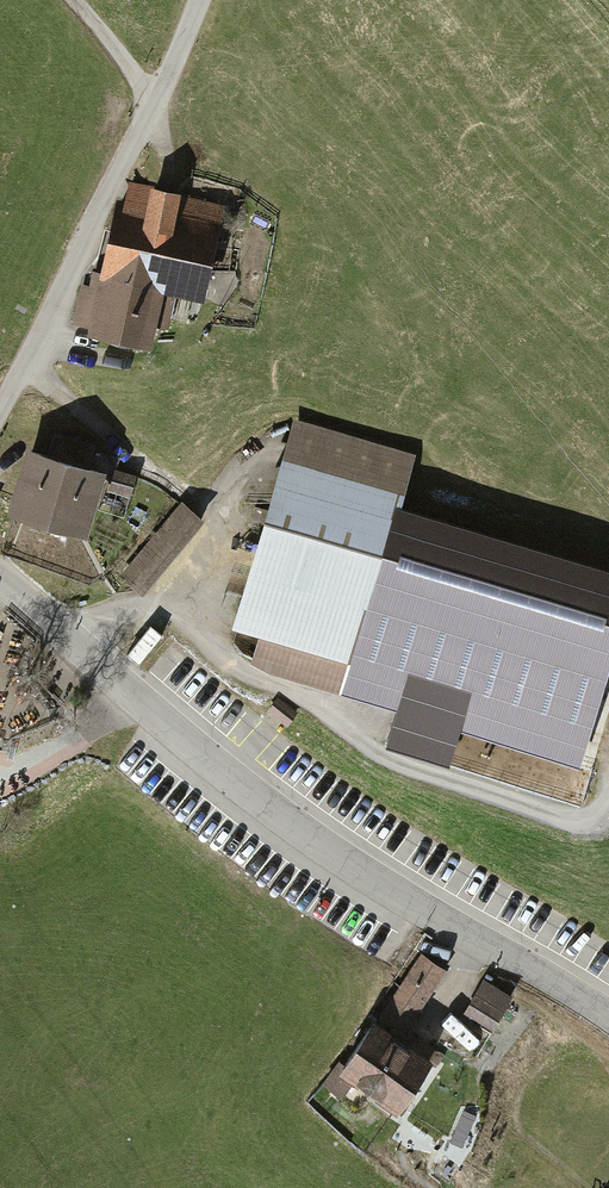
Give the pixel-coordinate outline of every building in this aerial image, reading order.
[(150,186),(128,181),(124,198),(116,197),(99,272),(90,270),(86,284),(81,283),(72,322),(87,325),(86,329),(151,344),(155,325),(167,327),(175,292),(203,298),(222,215),(216,213),(218,202),(181,193),(182,189),(150,182),(150,186)] [(292,424),(235,618),(349,651),(338,690),(578,760),(608,654),(608,576),(393,513),(409,459),(292,424)] [(105,470),(25,446),(6,510),(86,534),(105,470)] [(114,468),(108,489),(129,495),(136,474),(114,468)] [(181,499),(119,575),(142,593),(204,518),(181,499)] [(151,626),(129,654),(140,663),(163,635),(151,626)] [(277,696),(266,710),(287,726),(298,712),(277,696)] [(447,967),(421,950),(376,1016),(374,1014),(357,1035),(340,1064),(399,1102),(434,1051),(417,1040),(414,1043),(403,1035),(447,967)] [(483,978),(465,1010),(494,1026),(513,994),(483,978)]
